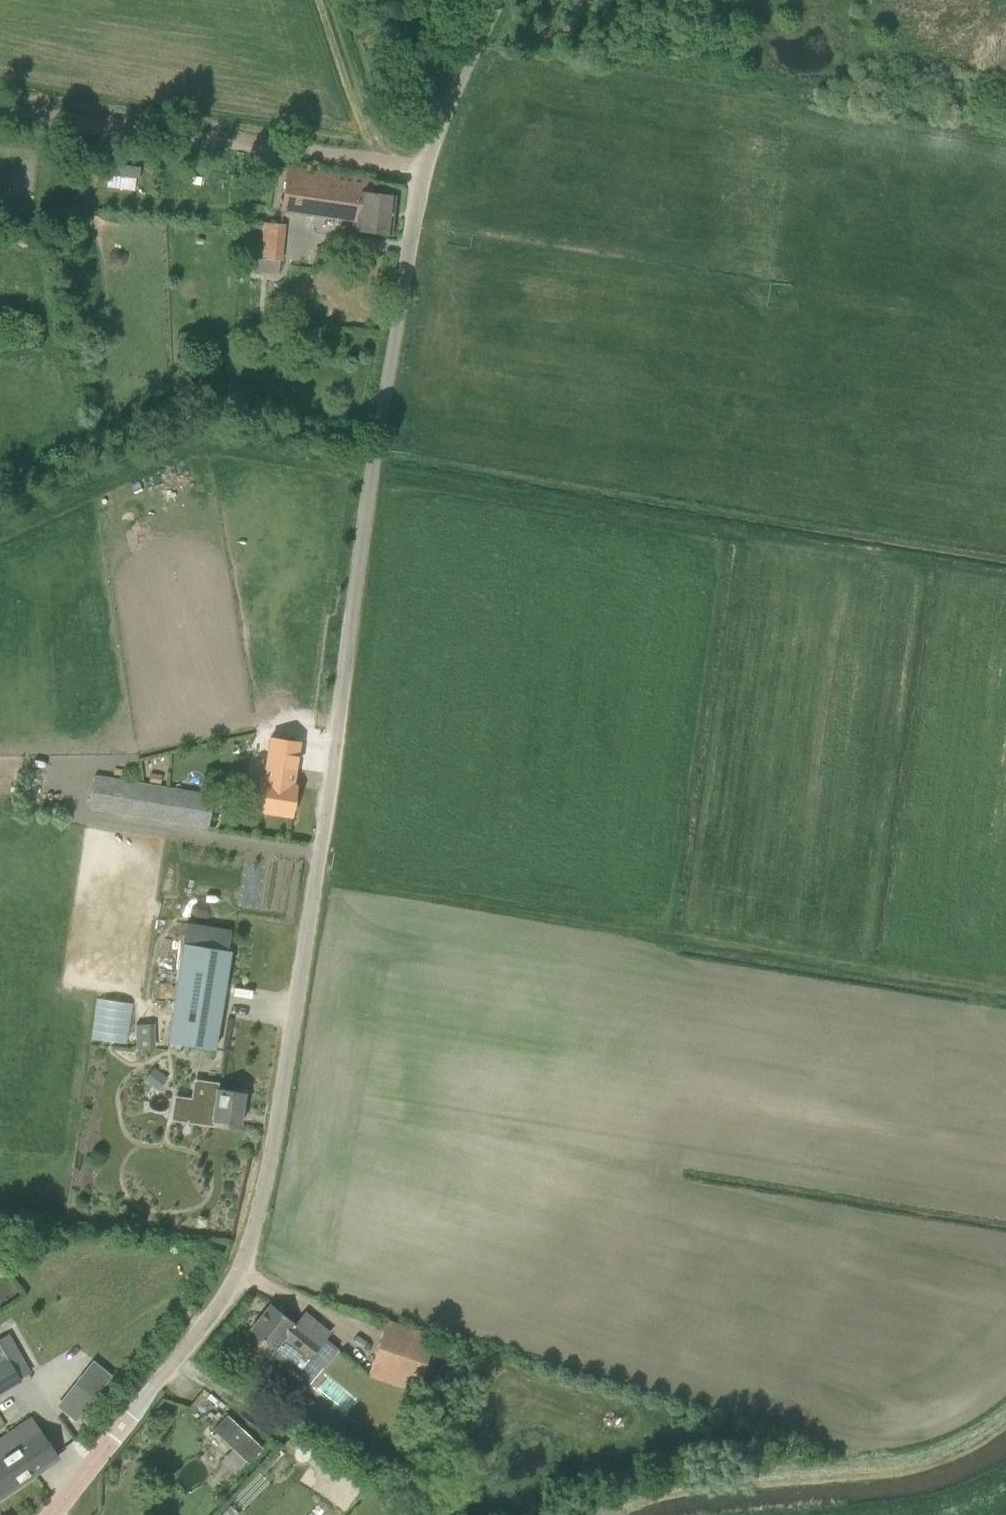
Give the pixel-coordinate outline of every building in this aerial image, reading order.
[(110,162),(108,186),(137,189),(139,165),(110,162)] [(283,209),(312,213),(358,219),(356,230),(391,235),(395,195),(371,193),(373,180),(289,168),(283,209)] [(284,258),(285,222),(264,221),(263,257),(284,258)] [(292,816),(292,815),(297,786),(288,785),(291,762),(271,759),(267,782),(263,781),(258,811),(292,816)] [(161,776),(151,774),(150,783),(160,785),(161,776)] [(214,796),(95,776),(90,809),(209,828),(214,796)] [(184,943),(168,1042),(215,1050),(231,951),(184,943)] [(127,1043),(133,1002),(98,997),(91,1037),(127,1043)] [(136,1023),(137,1048),(154,1048),(153,1023),(136,1023)] [(240,1125),(245,1093),(217,1089),(214,1107),(197,1104),(195,1118),(212,1120),(212,1121),(240,1125)] [(250,1329),(275,1349),(271,1354),(303,1379),(317,1362),(311,1357),(330,1333),(305,1312),(295,1325),(270,1305),(250,1329)] [(387,1321),(384,1329),(369,1374),(417,1390),(434,1337),(387,1321)] [(5,1355),(0,1358),(0,1392),(20,1380),(5,1355)] [(94,1359),(56,1404),(75,1420),(113,1376),(94,1359)] [(262,1449),(225,1415),(211,1430),(248,1464),(262,1449)] [(55,1453),(31,1418),(0,1439),(0,1497),(58,1458),(55,1453)]
